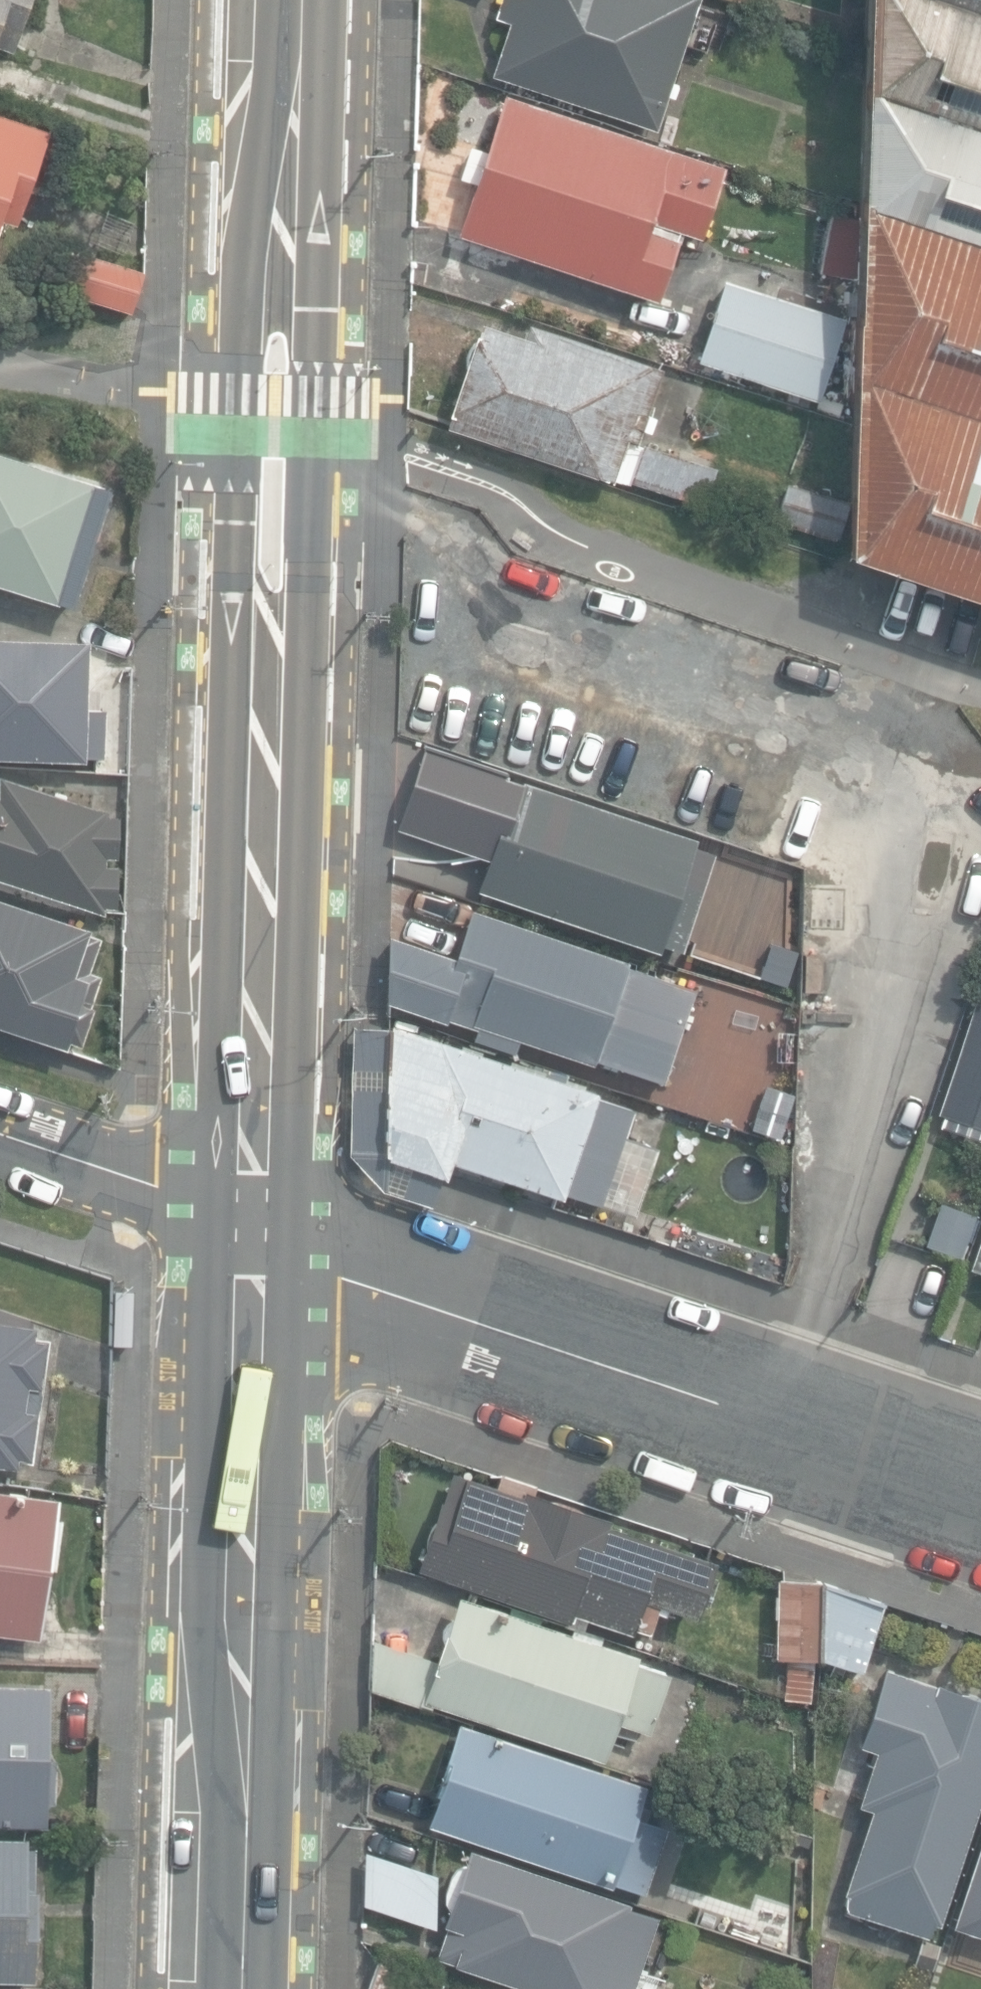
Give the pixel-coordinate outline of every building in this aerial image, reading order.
[(11,53),(30,0),(0,0),(0,49),(11,53)] [(655,129),(666,95),(671,80),(698,0),(503,0),(497,17),(511,22),(493,75),(655,129)] [(766,10),(769,0),(732,0),(766,10)] [(830,559),(980,609),(980,0),(847,0),(830,559)] [(456,236),(655,303),(677,237),(698,244),(724,167),(503,92),(484,147),(471,143),(458,179),(474,184),(456,236)] [(5,219),(5,220),(19,224),(49,133),(0,116),(0,234),(5,219)] [(60,291),(132,311),(143,273),(71,252),(60,291)] [(683,356),(803,395),(831,312),(710,272),(683,356)] [(630,483),(702,508),(715,469),(637,442),(642,428),(648,413),(663,369),(530,323),(525,337),(481,323),(446,425),(612,482),(612,480),(629,486),(630,483)] [(75,607),(111,489),(0,455),(0,584),(75,607)] [(85,762),(86,757),(105,758),(106,710),(87,710),(89,642),(0,639),(0,759),(85,762)] [(103,916),(104,906),(116,907),(118,865),(106,865),(107,858),(117,858),(119,816),(105,816),(106,811),(0,777),(0,881),(103,916)] [(660,953),(661,953),(669,931),(690,938),(707,888),(683,879),(697,838),(518,777),(479,891),(660,953)] [(693,861),(735,876),(743,855),(701,840),(693,861)] [(801,871),(761,857),(753,880),(793,894),(801,871)] [(64,1050),(67,1040),(86,1046),(99,1010),(89,1006),(100,975),(88,971),(102,934),(0,897),(0,1027),(64,1050)] [(596,1059),(670,1085),(683,1047),(657,1038),(671,998),(651,991),(656,975),(469,908),(452,955),(391,937),(387,996),(448,1018),(449,1013),(593,1065),(596,1059)] [(980,1129),(980,1001),(971,998),(933,1114),(980,1129)] [(452,1161),(564,1198),(599,1093),(391,1025),(386,1159),(446,1178),(452,1161)] [(354,1026),(349,1152),(370,1177),(381,1189),(432,1206),(435,1198),(441,1179),(381,1160),(388,1027),(363,1026),(354,1026)] [(764,1130),(792,1131),(793,1081),(765,1080),(764,1130)] [(600,1096),(568,1197),(600,1207),(632,1106),(600,1096)] [(921,1244),(959,1257),(973,1213),(936,1200),(921,1244)] [(964,1268),(980,1274),(980,1215),(964,1268)] [(111,1346),(138,1346),(139,1308),(112,1308),(111,1346)] [(16,1466),(17,1457),(30,1458),(47,1341),(35,1339),(37,1327),(0,1322),(0,1464),(16,1466)] [(571,1614),(641,1636),(652,1601),(699,1616),(717,1560),(610,1525),(613,1516),(534,1491),(535,1486),(502,1475),(498,1488),(453,1473),(444,1501),(439,1500),(417,1570),(569,1619),(571,1614)] [(41,1640),(59,1497),(0,1490),(0,1635),(41,1640)] [(812,1656),(823,1581),(777,1578),(775,1657),(787,1657),(786,1700),(811,1701),(812,1656)] [(883,1601),(823,1581),(812,1656),(820,1657),(861,1670),(883,1601)] [(423,1701),(602,1760),(615,1721),(649,1733),(669,1673),(637,1662),(639,1655),(457,1595),(436,1660),(372,1638),(369,1688),(422,1705),(423,1701)] [(929,1937),(934,1923),(939,1925),(980,1797),(980,1696),(935,1681),(934,1685),(884,1669),(859,1744),(875,1750),(857,1804),(872,1809),(844,1893),(847,1894),(843,1908),(929,1937)] [(47,1825),(47,1802),(57,1802),(59,1759),(49,1759),(51,1687),(0,1686),(0,1823),(47,1825)] [(613,1880),(643,1890),(665,1825),(635,1816),(646,1782),(459,1721),(436,1791),(439,1792),(429,1824),(611,1883),(613,1880)] [(37,1979),(39,1892),(35,1892),(36,1844),(27,1843),(27,1836),(0,1836),(0,1978),(37,1979)] [(964,1887),(980,1893),(980,1838),(964,1887)] [(659,1914),(468,1847),(462,1863),(456,1869),(452,1874),(449,1880),(447,1888),(446,1894),(446,1901),(447,1906),(441,1923),(447,1925),(437,1954),(455,1960),(454,1962),(532,1988),(633,1988),(659,1914)] [(365,1905),(434,1928),(435,1874),(366,1851),(365,1905)] [(442,1979),(381,1960),(372,1988),(439,1988),(442,1979)]
